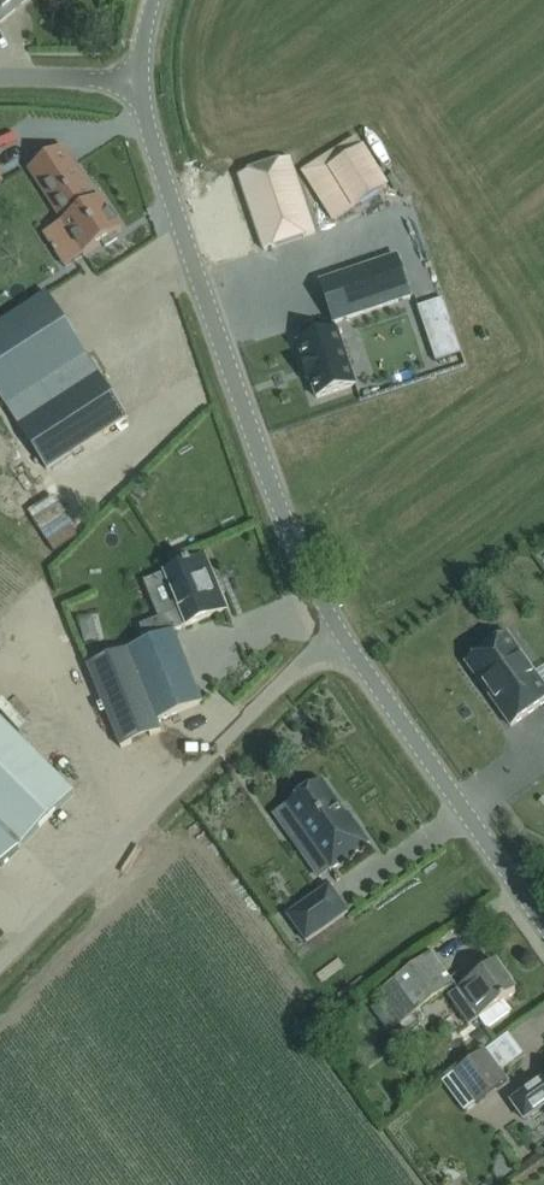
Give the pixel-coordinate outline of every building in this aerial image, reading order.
[(25,0),(0,0),(0,21),(25,0)] [(389,186),(356,137),(301,171),(333,222),(389,186)] [(30,168),(43,189),(63,221),(62,222),(83,254),(121,230),(100,197),(96,200),(62,148),(30,168)] [(314,233),(289,159),(239,176),(264,250),(314,233)] [(122,218),(135,207),(121,191),(108,202),(122,218)] [(396,256),(320,282),(334,323),(410,297),(396,256)] [(27,307),(0,324),(0,398),(5,407),(86,354),(47,294),(27,307)] [(466,299),(430,323),(457,362),(492,338),(466,299)] [(337,330),(298,343),(304,360),(301,361),(308,381),(310,380),(316,398),(355,385),(337,330)] [(99,374),(79,387),(19,427),(47,470),(127,417),(99,374)] [(179,608),(140,624),(148,642),(173,631),(186,626),(226,610),(220,595),(216,597),(200,558),(190,562),(189,560),(172,567),(181,589),(173,593),(177,604),(179,608)] [(173,631),(148,642),(87,667),(121,748),(161,731),(157,721),(202,703),(173,631)] [(507,634),(466,663),(510,726),(543,703),(543,687),(507,634)] [(5,665),(14,658),(0,638),(0,658),(5,665)] [(22,845),(74,794),(0,719),(0,868),(22,845)] [(330,871),(369,843),(348,813),(345,815),(321,780),(284,807),(300,830),(295,834),(307,851),(313,847),(330,871)] [(330,884),(287,915),(306,943),(350,912),(330,884)] [(429,953),(377,992),(383,1000),(371,1009),(388,1031),(452,983),(429,953)] [(448,996),(469,1025),(477,1019),(501,1003),(515,993),(494,963),(475,977),(470,980),(455,991),(448,996)] [(484,1029),(508,1012),(501,1003),(477,1019),(484,1029)] [(484,1049),(441,1082),(464,1112),(507,1080),(484,1049)] [(512,1101),(524,1118),(543,1105),(543,1080),(543,1081),(532,1089),(531,1088),(512,1101)]
